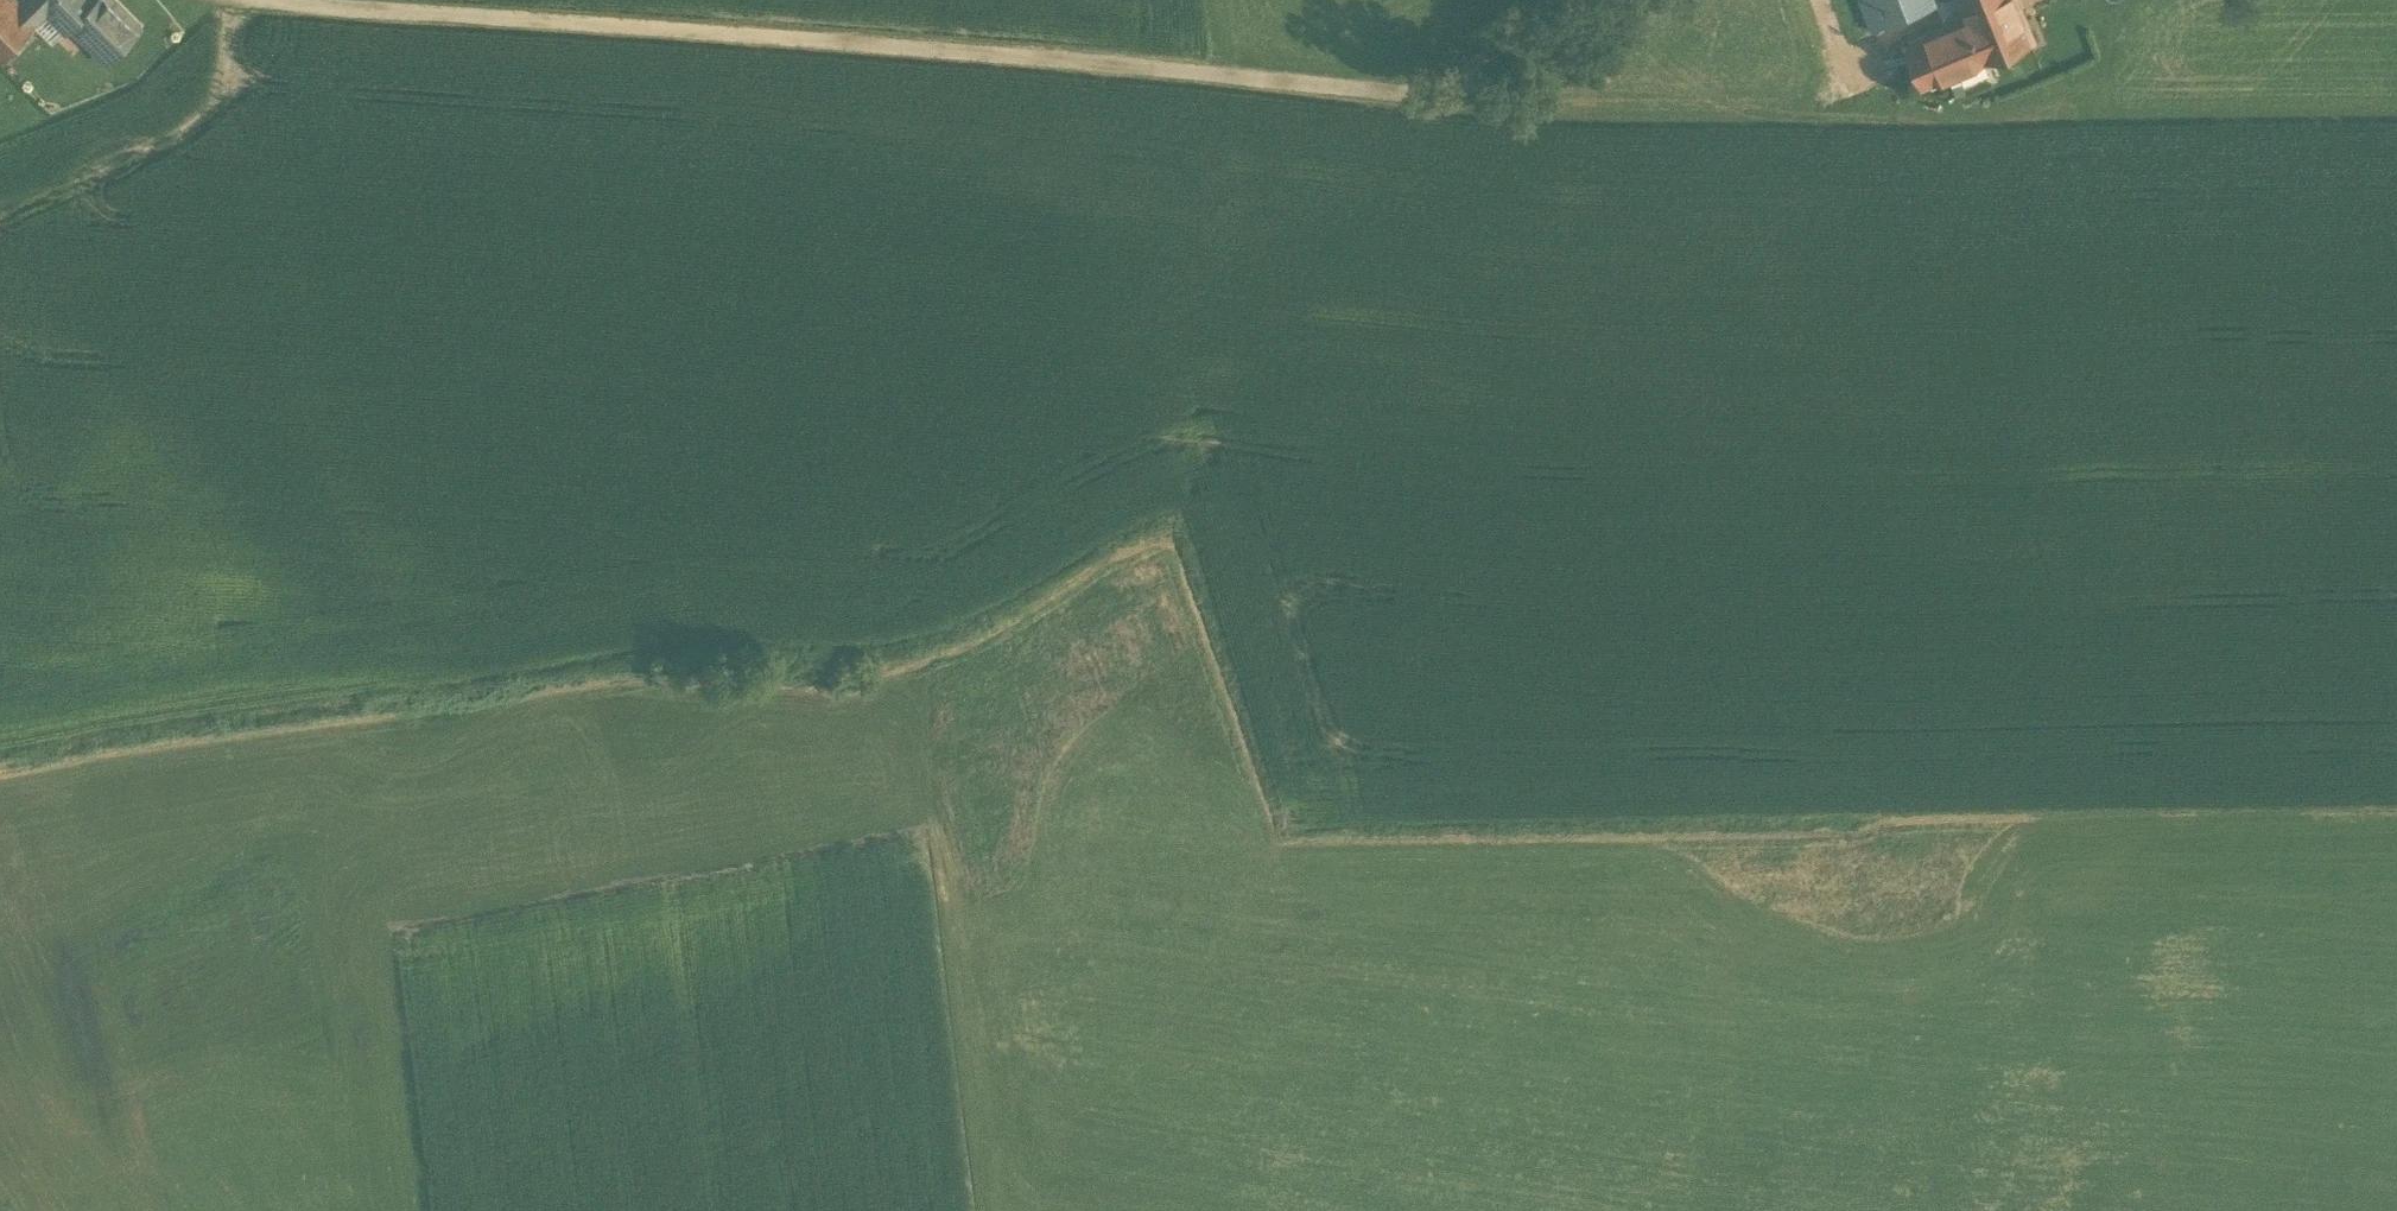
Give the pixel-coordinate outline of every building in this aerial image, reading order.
[(21,0),(0,0),(0,51),(36,15),(27,5),(21,0)] [(27,5),(36,15),(44,6),(64,26),(69,21),(104,57),(140,21),(120,0),(32,0),(27,5)] [(1934,0),(1862,0),(1872,27),(1935,2),(1934,0)] [(1968,16),(1909,41),(1925,79),(1948,70),(1957,92),(1966,88),(1957,66),(1984,54),(1985,56),(2033,36),(2019,0),(1961,0),(1968,16)]
